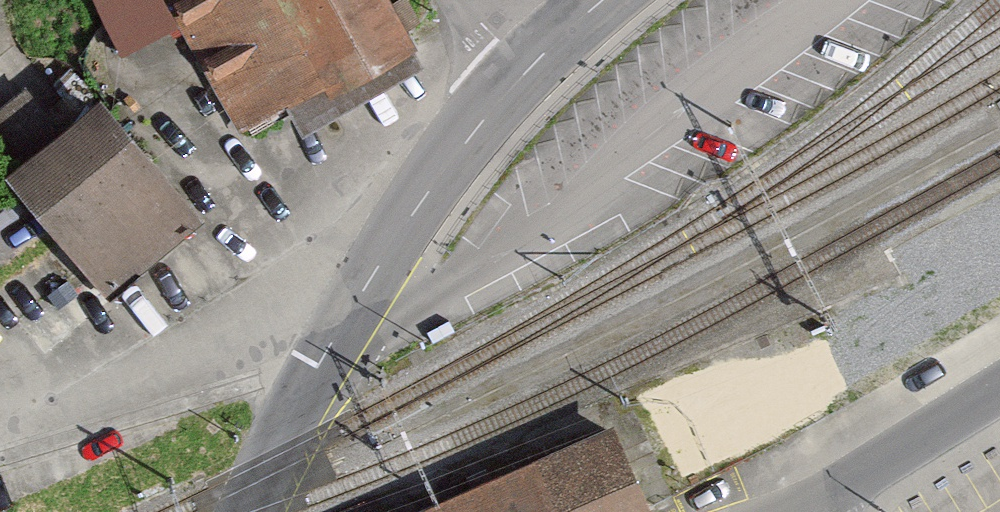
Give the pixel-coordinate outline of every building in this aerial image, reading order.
[(389,0),(165,0),(239,141),(415,49),(389,0)] [(208,218),(109,106),(11,192),(110,304),(208,218)] [(613,438),(441,511),(652,511),(613,438)]
